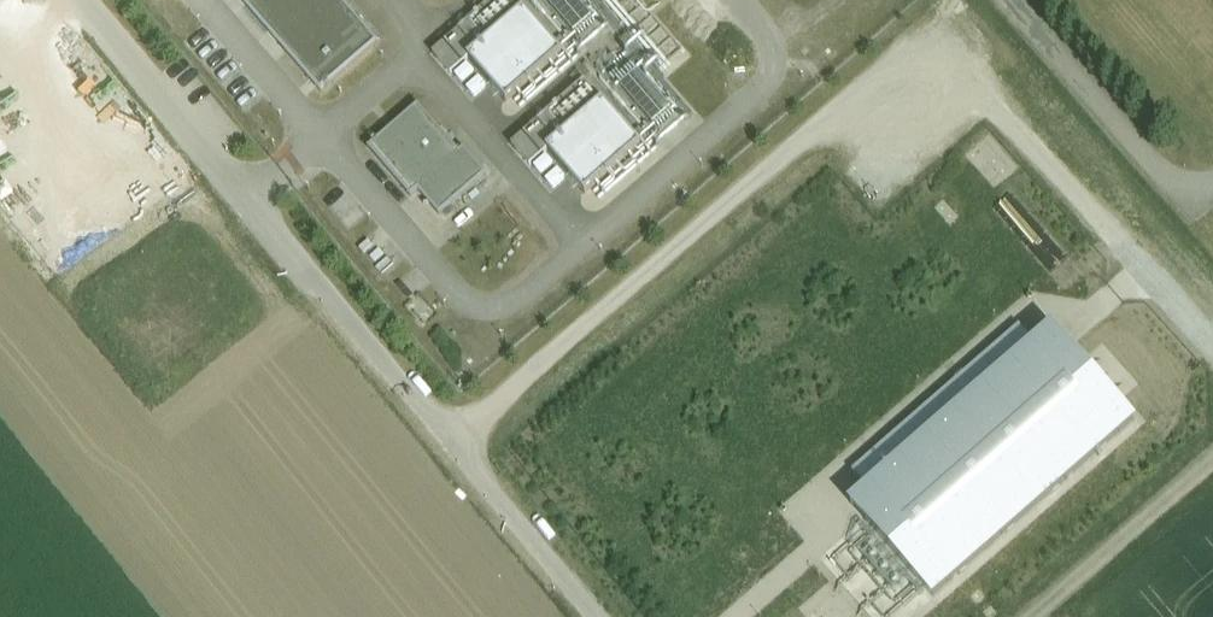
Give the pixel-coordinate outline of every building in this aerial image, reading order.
[(342,0),(242,0),(320,90),(327,84),(377,40),(342,0)] [(506,99),(517,89),(529,79),(539,71),(550,61),(556,55),(562,51),(518,0),(491,0),(463,24),(433,51),(450,71),(468,55),(506,99)] [(576,32),(593,18),(578,0),(547,0),(576,32)] [(640,71),(622,87),(655,124),(672,110),(640,71)] [(548,147),(586,191),(597,181),(609,171),(618,163),(630,152),(636,147),(641,143),(586,79),(543,116),(512,143),(530,163),(548,147)] [(375,140),(368,146),(411,195),(419,189),(440,214),(488,173),(464,145),(459,149),(418,102),(375,140)] [(1058,325),(852,503),(874,528),(878,533),(889,545),(901,559),(911,571),(923,584),(927,589),(937,600),(1142,422),(1116,392),(1094,366),(1058,325)]
